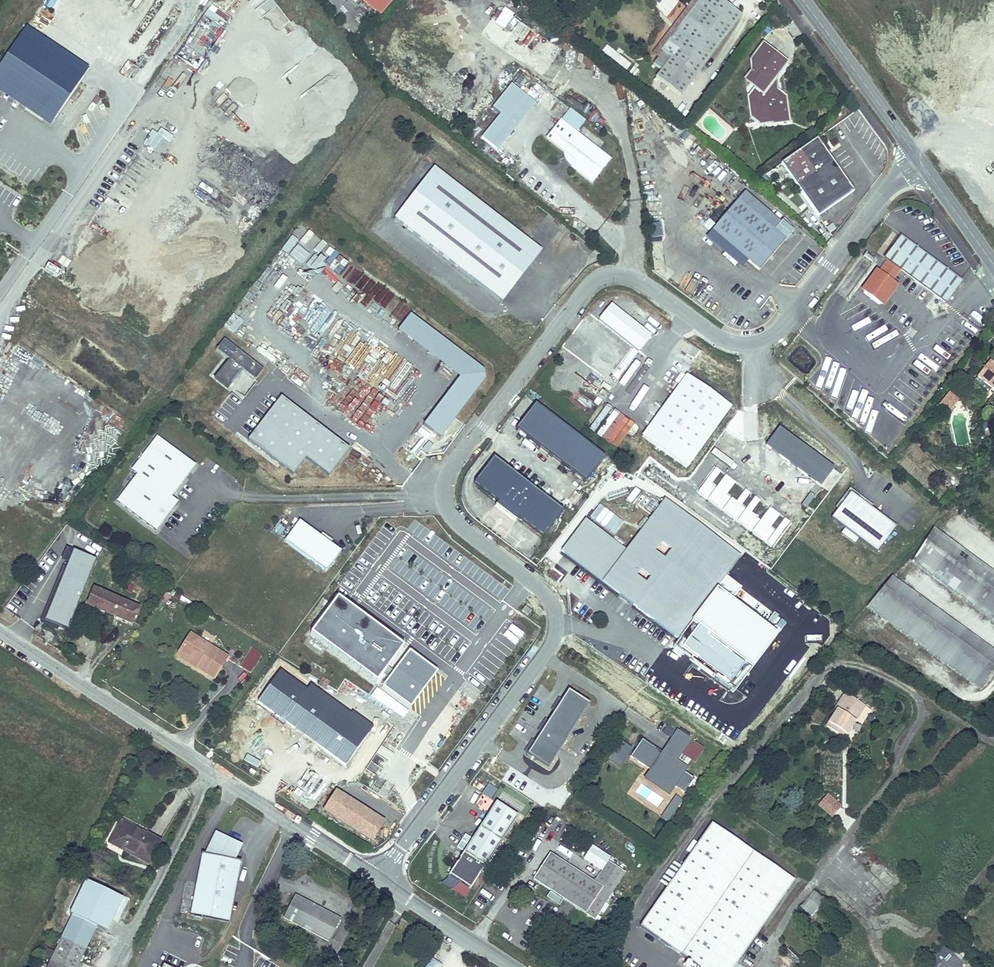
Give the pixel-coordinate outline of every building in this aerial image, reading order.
[(390,0),(361,0),(378,14),(390,0)] [(659,51),(661,53),(652,65),(659,71),(654,78),(680,98),(741,17),(719,0),(697,0),(659,51)] [(503,7),(495,23),(505,28),(513,11),(503,7)] [(506,27),(526,40),(533,30),(512,17),(506,27)] [(83,78),(22,35),(0,66),(0,94),(49,128),(83,78)] [(606,45),(602,51),(625,69),(629,63),(606,45)] [(751,90),(745,98),(748,119),(759,128),(789,124),(785,97),(777,91),(776,79),(787,64),(761,45),(747,63),(748,73),(741,82),(751,90)] [(496,150),(535,102),(512,83),(493,107),(500,113),(481,138),(496,150)] [(569,108),(560,120),(576,132),(585,120),(569,108)] [(560,120),(546,139),(563,152),(576,161),(571,167),(593,183),(611,159),(576,132),(560,120)] [(853,191),(817,139),(781,164),(817,216),(853,191)] [(571,167),(576,161),(563,152),(563,153),(564,155),(564,158),(566,160),(568,163),(571,167)] [(542,251),(434,168),(394,219),(502,302),(542,251)] [(745,192),(738,199),(774,229),(780,222),(745,192)] [(774,229),(738,199),(712,230),(748,260),(759,270),(785,239),(774,229)] [(125,212),(128,207),(116,200),(113,205),(125,212)] [(300,223),(282,249),(325,280),(333,269),(339,274),(350,259),(300,223)] [(657,228),(646,230),(648,243),(659,242),(657,228)] [(748,260),(712,230),(705,239),(741,269),(748,260)] [(900,236),(884,258),(887,260),(879,272),(875,269),(860,290),(882,306),(898,286),(892,281),(900,270),(946,304),(963,282),(900,236)] [(104,286),(99,297),(112,304),(118,293),(104,286)] [(651,335),(611,304),(599,320),(638,351),(651,335)] [(401,317),(389,335),(453,379),(419,428),(436,439),(482,373),(401,317)] [(596,319),(591,324),(606,337),(611,332),(596,319)] [(262,369),(224,339),(216,349),(231,360),(231,361),(224,370),(234,378),(241,368),(242,369),(254,379),(262,369)] [(581,376),(607,395),(621,375),(596,356),(581,376)] [(231,361),(231,360),(216,379),(227,388),(242,369),(241,368),(234,378),(224,370),(231,361)] [(989,361),(977,377),(993,390),(993,365),(989,361)] [(686,469),(731,407),(687,375),(642,437),(686,469)] [(959,400),(949,392),(939,404),(949,412),(959,400)] [(330,476),(350,450),(282,398),(249,441),(294,475),(307,459),(330,476)] [(593,432),(611,408),(602,401),(584,425),(593,432)] [(517,429),(587,482),(606,456),(536,403),(517,429)] [(615,411),(597,434),(615,448),(633,424),(615,411)] [(835,468),(778,427),(765,445),(821,486),(835,468)] [(117,501),(155,531),(173,509),(171,508),(172,507),(171,500),(170,499),(171,498),(195,466),(157,437),(132,470),(137,474),(117,501)] [(519,518),(544,537),(563,511),(494,458),(474,483),(499,502),(496,506),(516,522),(519,518)] [(772,545),(789,520),(743,489),(736,500),(727,494),(736,481),(713,466),(695,494),(772,545)] [(831,518),(845,528),(841,533),(856,543),(859,538),(878,552),(897,525),(871,507),(873,504),(849,487),(835,508),(837,510),(831,518)] [(625,551),(585,521),(561,552),(676,640),(676,641),(739,559),(664,501),(625,551)] [(320,536),(299,521),(284,541),(326,571),(341,551),(330,543),(329,546),(318,538),(320,536)] [(934,529),(911,560),(993,621),(993,574),(934,529)] [(333,540),(323,532),(320,536),(318,538),(329,546),(330,543),(333,540)] [(45,620),(67,629),(96,560),(74,550),(45,620)] [(891,575),(868,606),(980,690),(993,671),(993,652),(891,575)] [(139,607),(94,587),(86,604),(132,625),(139,607)] [(409,651),(392,674),(386,669),(402,647),(337,599),(311,634),(376,682),(381,676),(387,680),(382,687),(410,708),(437,671),(409,651)] [(531,611),(525,607),(522,611),(528,616),(531,611)] [(45,628),(41,634),(53,642),(57,635),(45,628)] [(228,657),(191,634),(176,658),(214,681),(228,657)] [(261,653),(250,647),(239,667),(250,673),(261,653)] [(280,672),(259,702),(345,764),(367,734),(306,691),(280,672)] [(306,691),(367,734),(372,727),(352,712),(351,714),(310,684),(306,691)] [(862,725),(871,710),(844,692),(834,707),(836,708),(824,727),(844,739),(856,721),(862,725)] [(589,707),(567,693),(527,757),(548,771),(589,707)] [(642,739),(630,757),(651,771),(648,777),(669,791),(673,786),(684,793),(694,778),(683,771),(686,767),(677,761),(681,754),(692,761),(702,747),(677,730),(676,731),(668,726),(664,733),(672,738),(662,753),(642,739)] [(618,767),(630,748),(617,740),(605,759),(618,767)] [(369,763),(367,770),(377,774),(380,767),(369,763)] [(323,814),(373,845),(386,823),(337,793),(323,814)] [(828,793),(818,805),(832,817),(842,805),(828,793)] [(675,794),(659,815),(666,821),(683,801),(675,794)] [(515,818),(493,804),(457,861),(458,862),(456,866),(454,865),(447,878),(468,892),(476,879),(475,879),(478,874),(479,875),(515,818)] [(163,840),(120,819),(111,837),(127,845),(124,851),(151,864),(163,840)] [(640,926),(700,966),(734,966),(794,880),(711,823),(640,926)] [(215,832),(204,854),(202,853),(190,915),(229,922),(241,861),(235,860),(243,845),(215,832)] [(124,851),(127,845),(111,837),(108,843),(124,851)] [(549,855),(533,881),(592,918),(601,904),(622,872),(606,862),(592,883),(549,855)] [(69,913),(72,914),(97,927),(107,931),(123,898),(85,880),(69,913)] [(812,915),(824,899),(814,892),(802,907),(812,915)] [(340,919),(295,895),(283,918),(328,941),(340,919)] [(601,904),(592,918),(597,922),(606,908),(601,904)] [(87,948),(97,927),(72,914),(61,936),(87,948)] [(87,948),(61,936),(47,966),(78,966),(87,948)]
